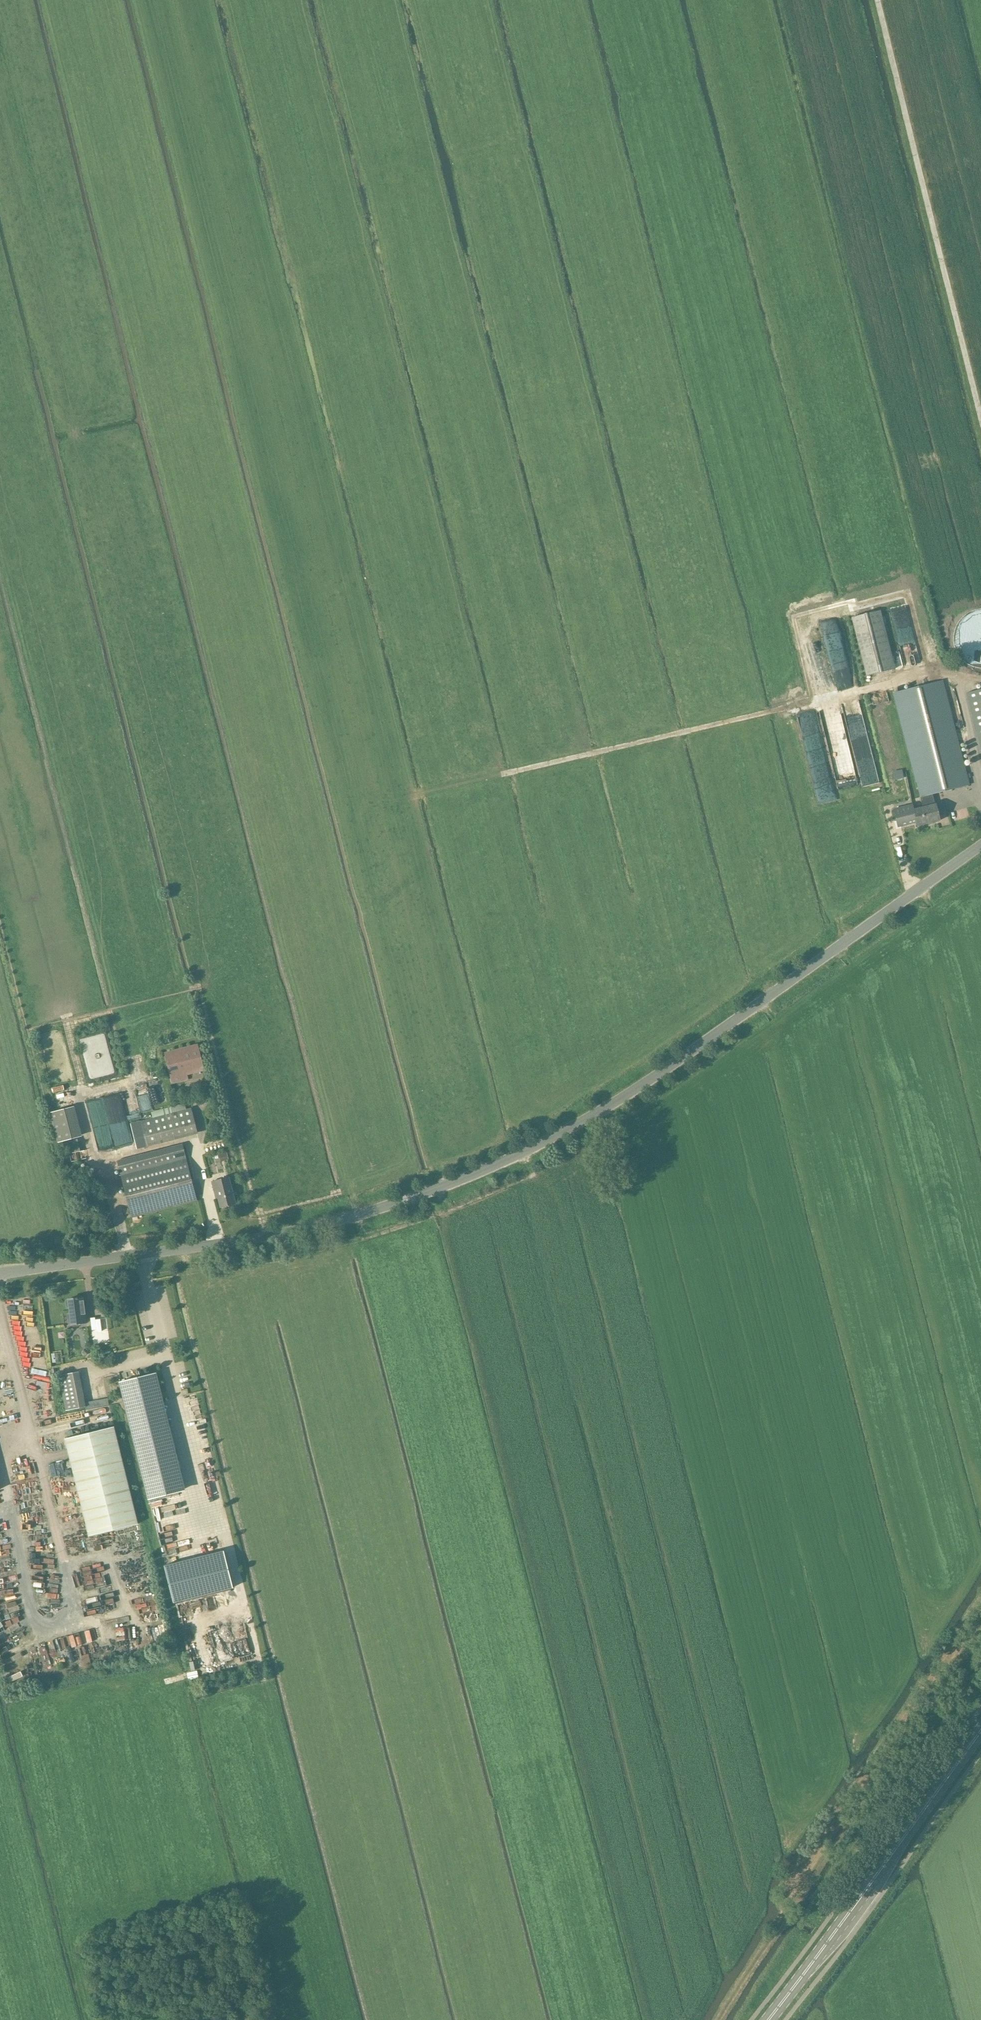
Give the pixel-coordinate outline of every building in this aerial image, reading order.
[(879,611),(852,618),(867,676),(894,669),(879,611)] [(920,797),(932,794),(969,785),(942,680),(894,693),(920,797)] [(966,694),(980,751),(980,690),(966,694)] [(894,772),(893,772),(893,776),(894,780),(904,778),(902,770),(894,772)] [(932,794),(920,797),(923,807),(913,809),(912,805),(893,809),(898,827),(916,822),(917,826),(940,820),(932,794)] [(198,1044),(164,1052),(172,1084),(189,1080),(187,1075),(205,1071),(198,1044)] [(50,1113),(58,1142),(81,1136),(74,1107),(50,1113)] [(136,1148),(197,1132),(191,1108),(172,1113),(171,1107),(151,1112),(153,1118),(130,1124),(136,1148)] [(117,1159),(121,1176),(132,1217),(197,1201),(182,1142),(117,1159)] [(221,1208),(236,1204),(229,1178),(212,1182),(215,1195),(217,1194),(221,1208)] [(83,1297),(68,1299),(71,1324),(86,1323),(83,1297)] [(91,1331),(100,1330),(99,1317),(89,1318),(91,1331)] [(78,1371),(59,1375),(66,1411),(86,1407),(78,1371)] [(156,1373),(119,1382),(148,1499),(179,1492),(155,1394),(161,1393),(156,1373)] [(65,1438),(89,1536),(138,1523),(114,1426),(65,1438)] [(216,1513),(158,1529),(167,1565),(227,1550),(216,1513)]
